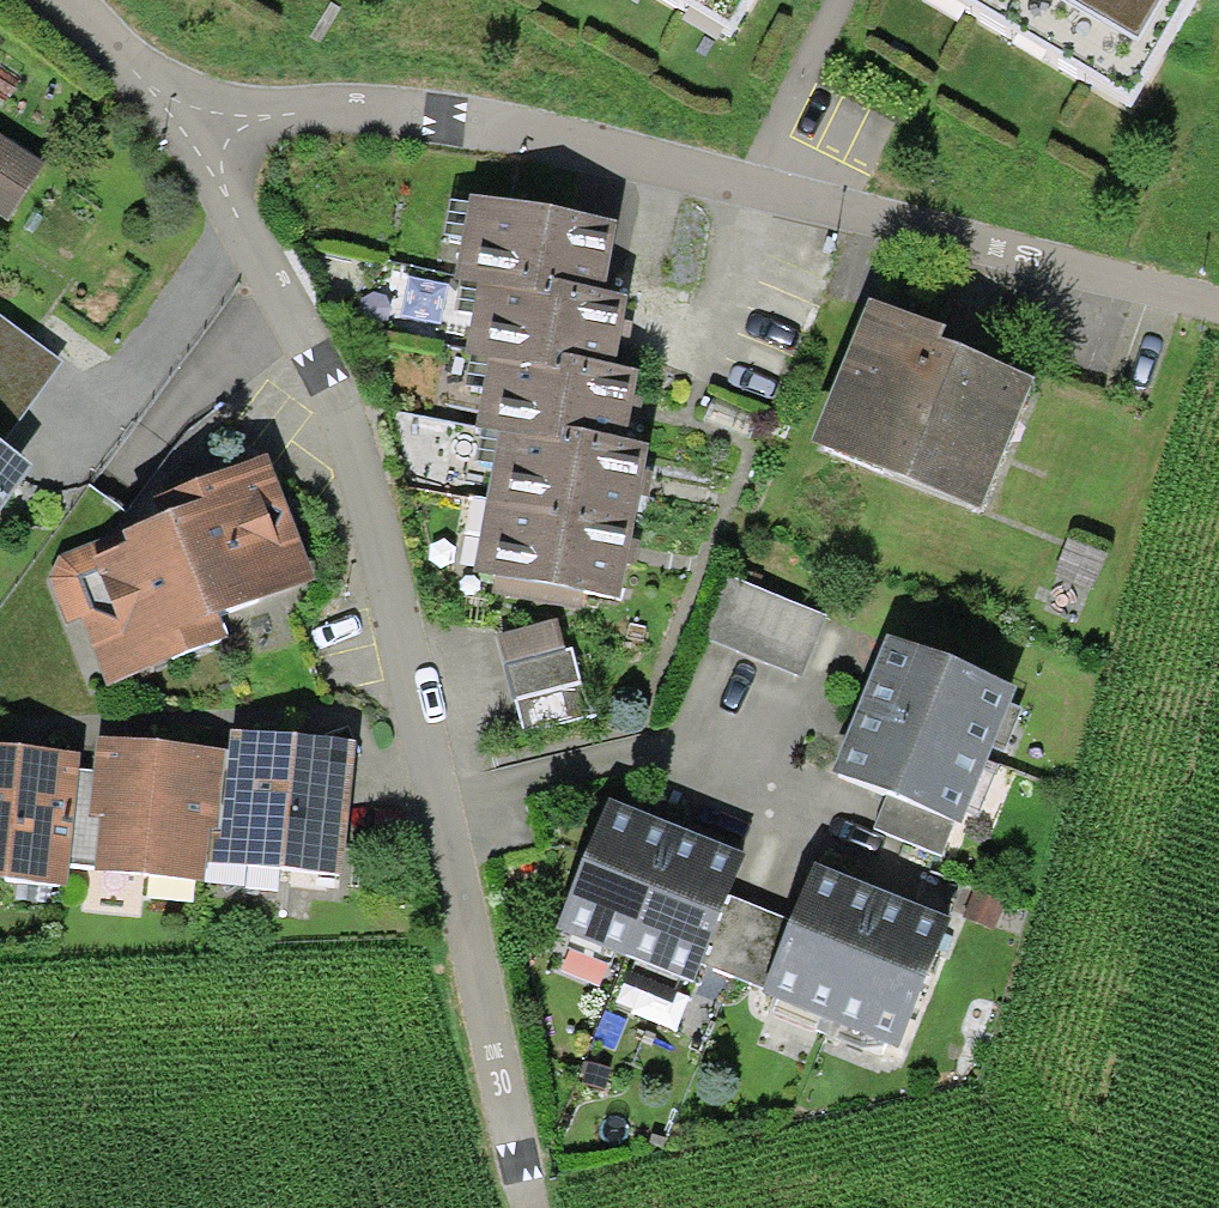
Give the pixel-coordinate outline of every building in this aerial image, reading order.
[(730,38),(751,0),(664,0),(730,38)] [(1129,114),(1192,0),(923,0),(1129,114)] [(8,224),(45,166),(0,137),(0,219),(8,224)] [(637,458),(620,456),(627,412),(631,385),(608,382),(615,338),(619,309),(601,306),(604,283),(612,232),(458,210),(453,244),(479,247),(469,320),(488,323),(478,396),(491,398),(470,540),(503,545),(498,584),(616,601),(621,571),(633,486),(637,458)] [(948,349),(872,320),(825,442),(979,502),(1020,395),(942,364),(948,349)] [(0,380),(0,441),(30,403),(0,380)] [(24,478),(0,459),(0,509),(24,478)] [(250,462),(139,503),(147,525),(185,629),(296,589),(250,462)] [(185,629),(147,525),(43,563),(91,692),(195,654),(185,629)] [(732,580),(707,639),(796,677),(821,619),(732,580)] [(571,640),(506,656),(525,735),(590,719),(571,640)] [(892,648),(878,682),(858,732),(838,781),(895,804),(957,829),(1011,696),(892,648)] [(207,762),(198,865),(277,872),(275,896),(321,900),(334,755),(209,744),(207,762)] [(198,865),(207,762),(83,751),(81,780),(73,873),(142,879),(140,897),(195,902),(198,865)] [(57,760),(0,756),(0,907),(44,910),(48,871),(56,778),(57,760)] [(81,780),(56,778),(48,871),(73,873),(81,780)] [(945,859),(957,829),(895,804),(882,834),(945,859)] [(694,985),(742,862),(707,849),(655,829),(607,810),(560,933),(694,985)] [(898,1049),(947,933),(917,920),(859,896),(814,877),(765,993),(898,1049)]
